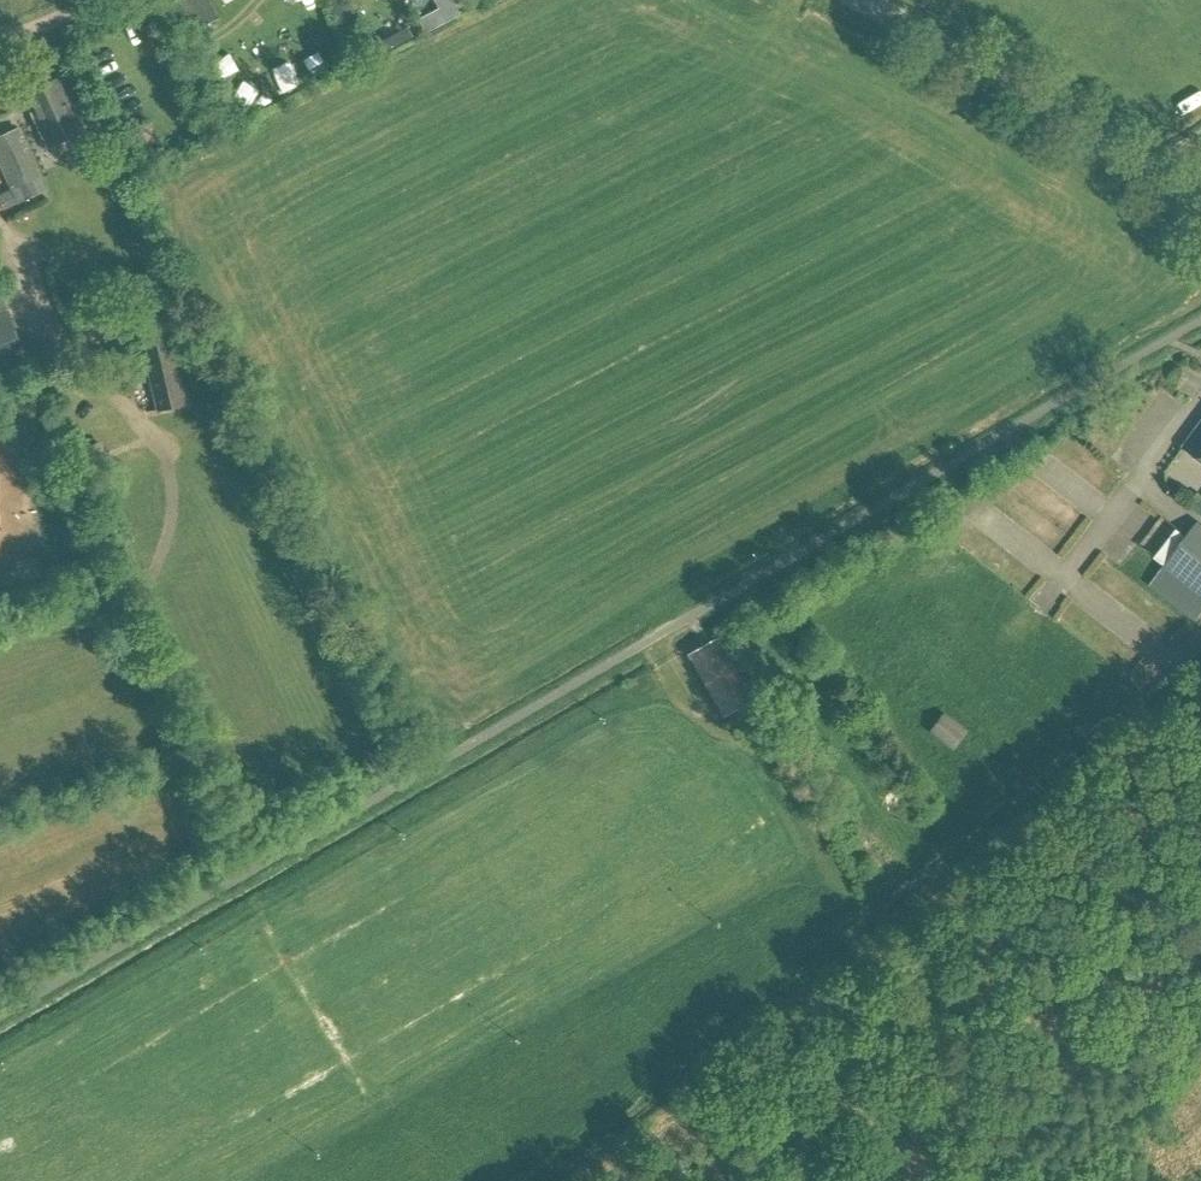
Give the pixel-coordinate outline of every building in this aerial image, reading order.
[(187,17),(211,6),(208,0),(178,0),(187,17)] [(347,0),(323,0),(340,33),(359,23),(354,14),(347,0)] [(24,94),(48,147),(85,130),(61,77),(24,94)] [(18,203),(46,190),(18,129),(0,138),(0,163),(18,203)] [(9,315),(0,318),(0,353),(20,346),(9,315)] [(145,346),(159,409),(182,404),(169,341),(145,346)] [(1200,460),(1200,425),(1185,447),(1200,460)] [(1200,595),(1200,545),(1188,535),(1165,567),(1200,595)] [(689,655),(723,716),(750,701),(716,640),(689,655)] [(947,707),(932,726),(957,745),(971,726),(947,707)]
